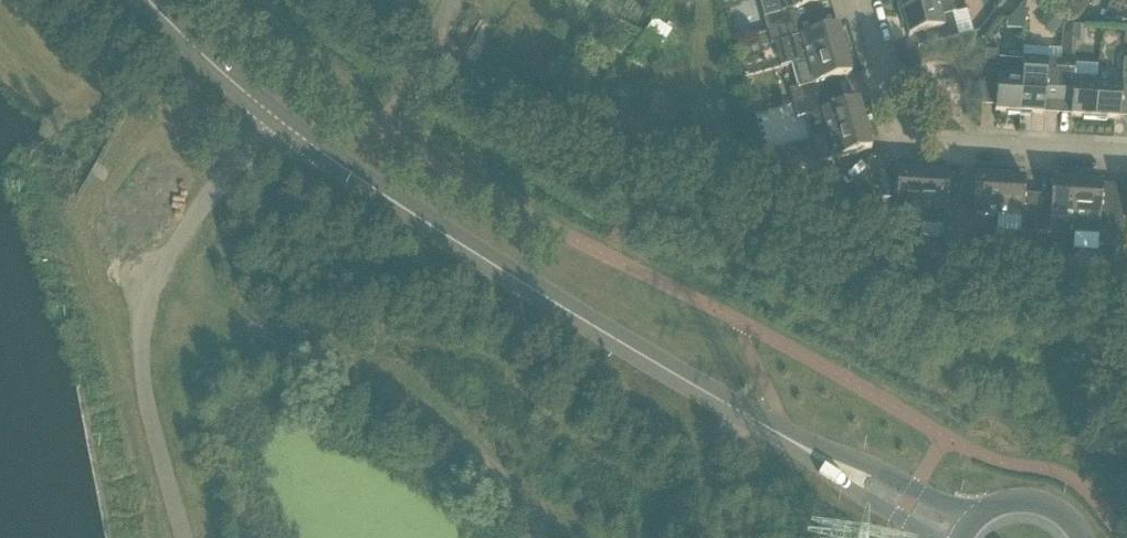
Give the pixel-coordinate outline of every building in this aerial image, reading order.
[(764,19),(763,19),(767,32),(793,25),(789,12),(830,1),(830,0),(759,0),(764,19)] [(899,1),(896,2),(900,14),(937,4),(936,0),(899,0),(899,1)] [(944,28),(942,19),(954,15),(950,0),(937,4),(900,14),(903,25),(905,24),(909,37),(940,29),(944,28)] [(797,38),(793,25),(767,32),(771,46),(774,45),(797,38)] [(954,25),(944,28),(940,29),(943,41),(958,38),(954,25)] [(840,37),(837,27),(797,38),(774,45),(781,68),(793,65),(844,51),(843,49),(847,48),(844,36),(840,37)] [(844,53),(844,51),(793,65),(799,88),(790,90),(795,105),(833,94),(829,81),(851,75),(848,65),(852,64),(848,52),(844,53)] [(1019,116),(1022,63),(998,61),(998,53),(985,52),(982,98),(996,99),(995,112),(1008,113),(1008,115),(1019,116)] [(1045,101),(1058,102),(1060,64),(1023,62),(1023,63),(1022,63),(1019,116),(1032,117),(1032,114),(1044,115),(1045,101)] [(1095,121),(1097,82),(1074,80),(1075,65),(1060,64),(1058,102),(1071,102),(1070,117),(1084,117),(1084,120),(1095,121)] [(1119,120),(1122,83),(1097,82),(1095,121),(1107,122),(1107,119),(1119,120)] [(865,125),(858,101),(836,107),(833,94),(795,105),(798,118),(822,111),(827,133),(815,136),(816,139),(865,125)] [(865,128),(865,125),(816,139),(816,141),(815,144),(818,156),(821,158),(823,163),(871,150),(868,139),(872,138),(869,126),(865,128)] [(792,180),(785,152),(770,156),(777,184),(792,180)] [(920,212),(923,174),(897,172),(895,210),(920,212)] [(946,198),(948,176),(923,174),(920,212),(919,224),(922,224),(922,226),(944,227),(944,237),(957,238),(957,234),(960,198),(946,198)] [(997,216),(1000,179),(975,177),(972,215),(997,216)] [(1025,180),(1000,179),(997,216),(1023,218),(1022,232),(1035,233),(1037,203),(1024,202),(1025,180)] [(1075,221),(1077,183),(1052,182),(1050,204),(1037,203),(1035,233),(1051,234),(1052,219),(1075,221)] [(1102,185),(1077,183),(1075,221),(1076,221),(1075,234),(1099,236),(1099,246),(1112,247),(1114,208),(1101,207),(1102,185)] [(861,219),(877,198),(865,188),(849,209),(861,219)] [(1114,208),(1112,247),(1126,248),(1126,238),(1126,209),(1114,208)] [(973,235),(957,234),(957,238),(955,270),(970,271),(971,258),(973,235)]
